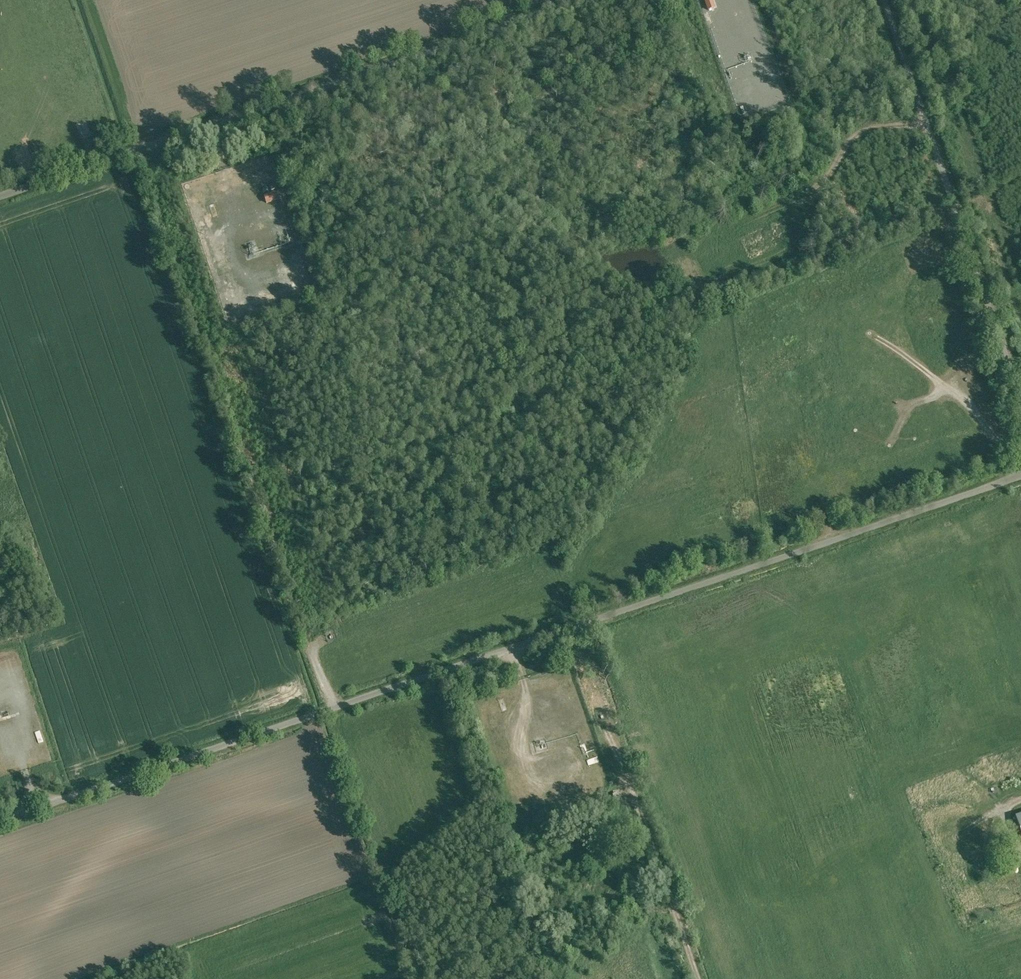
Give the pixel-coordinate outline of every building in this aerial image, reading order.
[(714,8),(711,0),(702,0),(706,11),(714,8)] [(264,203),(278,200),(276,192),(262,195),(264,203)] [(597,755),(587,759),(589,764),(599,760),(597,755)]
